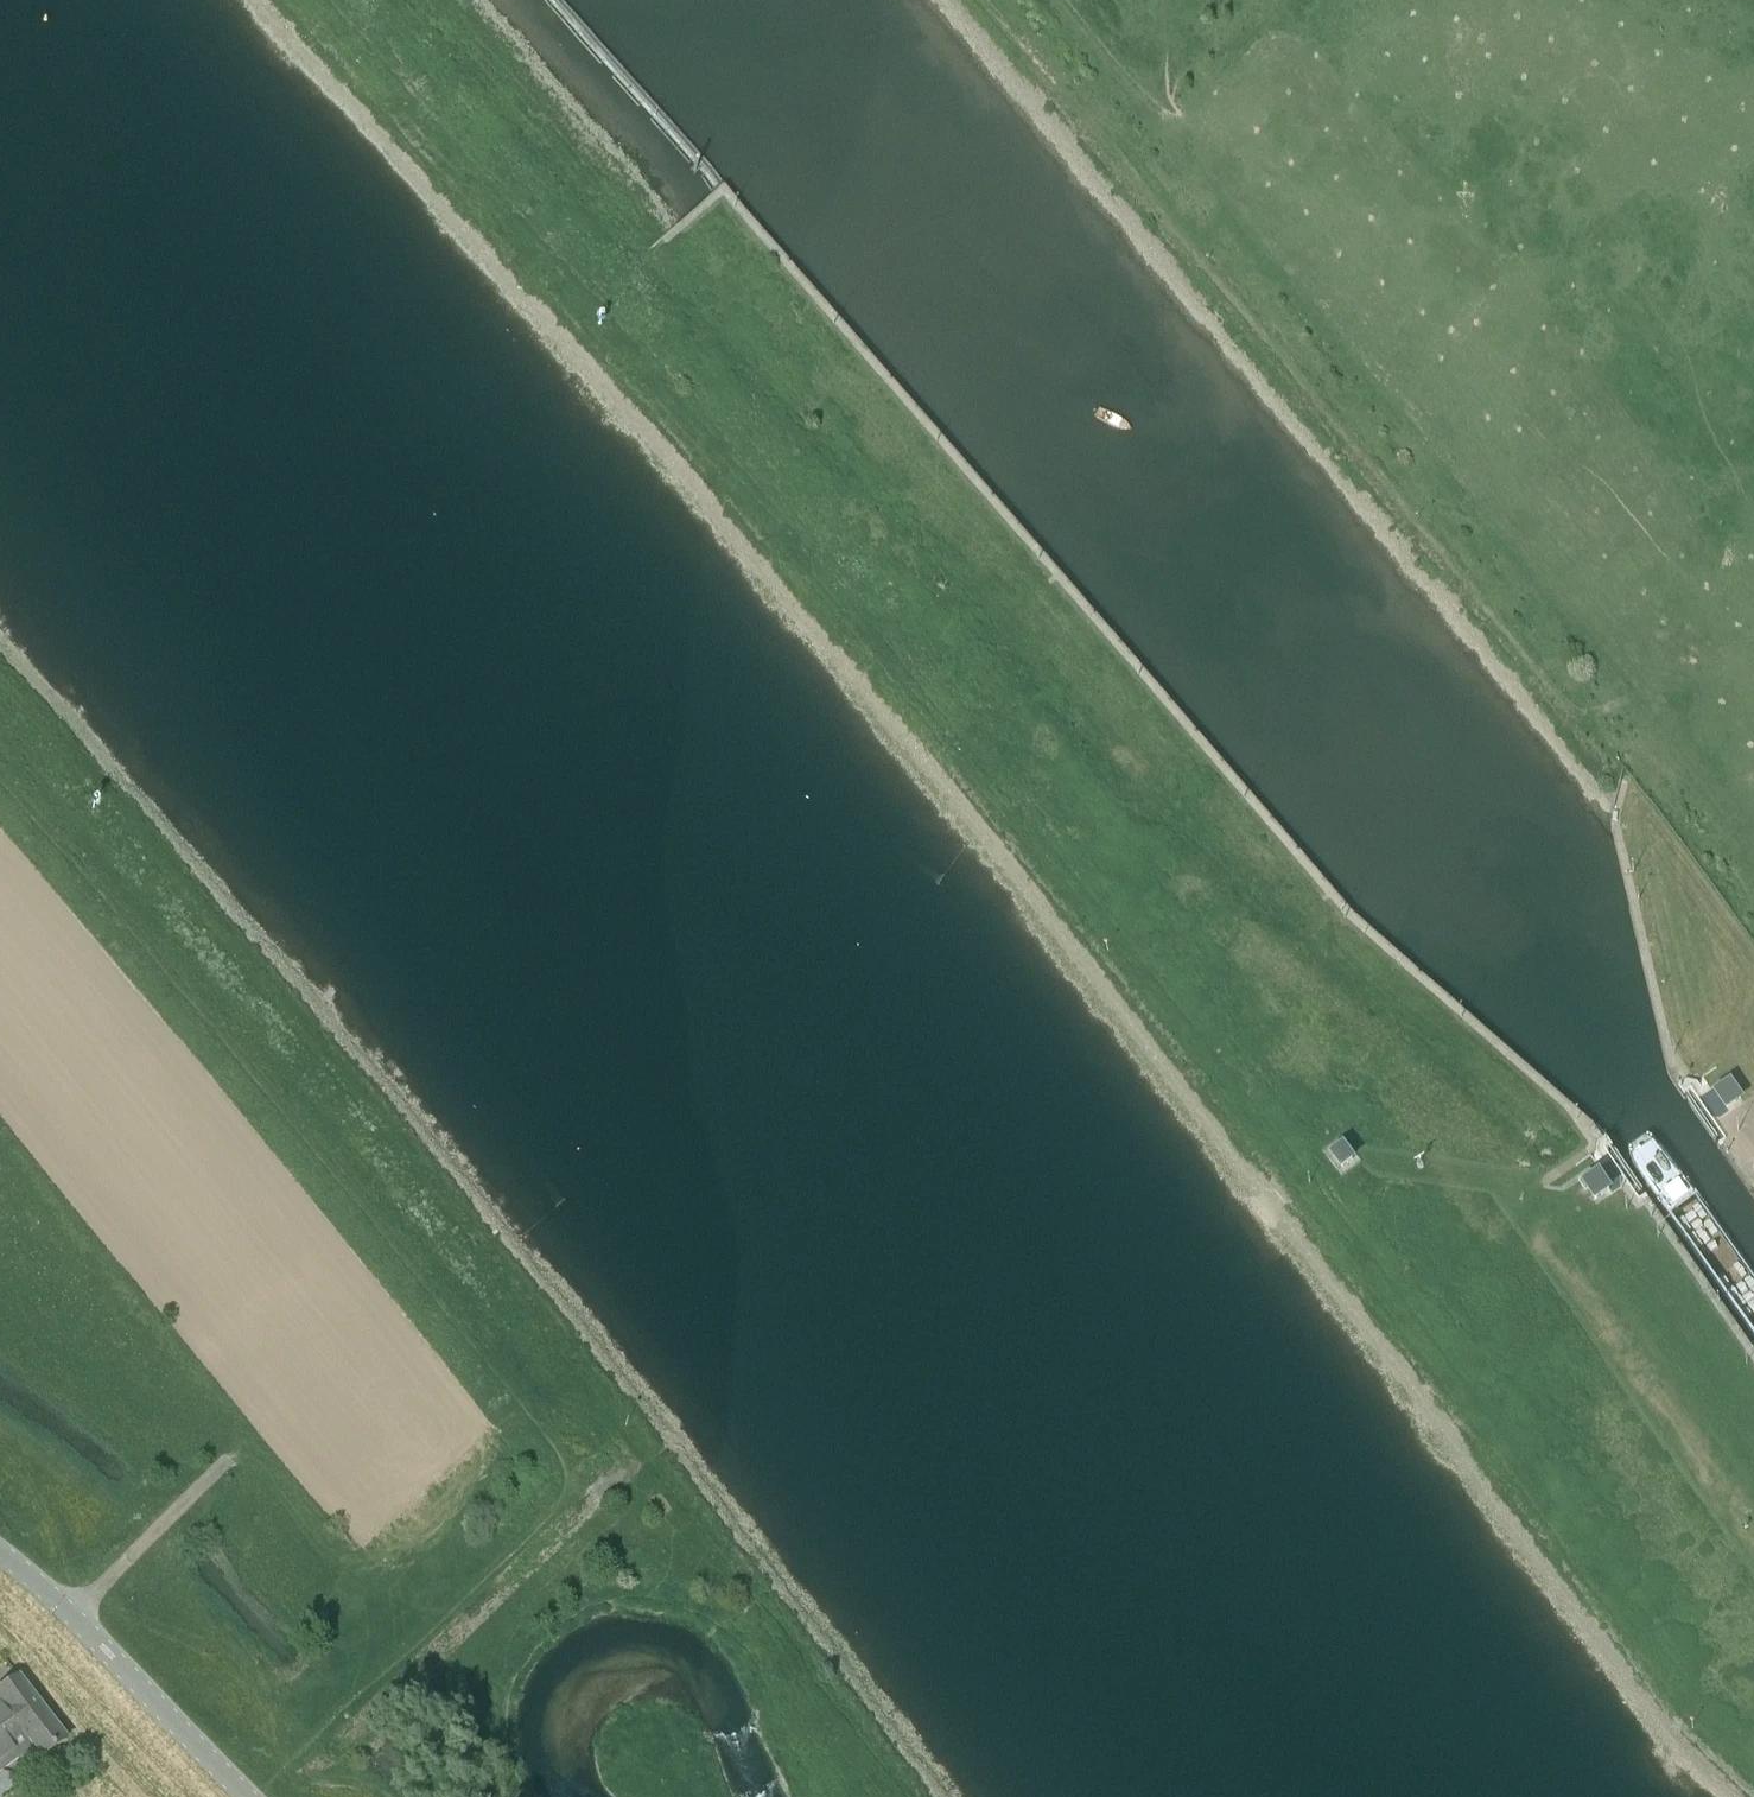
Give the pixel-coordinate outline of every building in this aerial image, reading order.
[(1730,1084),(1717,1093),(1727,1108),(1741,1099),(1730,1084)] [(1356,1161),(1344,1144),(1329,1155),(1342,1172),(1356,1161)] [(1613,1191),(1599,1171),(1581,1184),(1595,1204),(1613,1191)] [(67,1741),(19,1680),(0,1694),(0,1772),(33,1747),(42,1759),(67,1741)]
